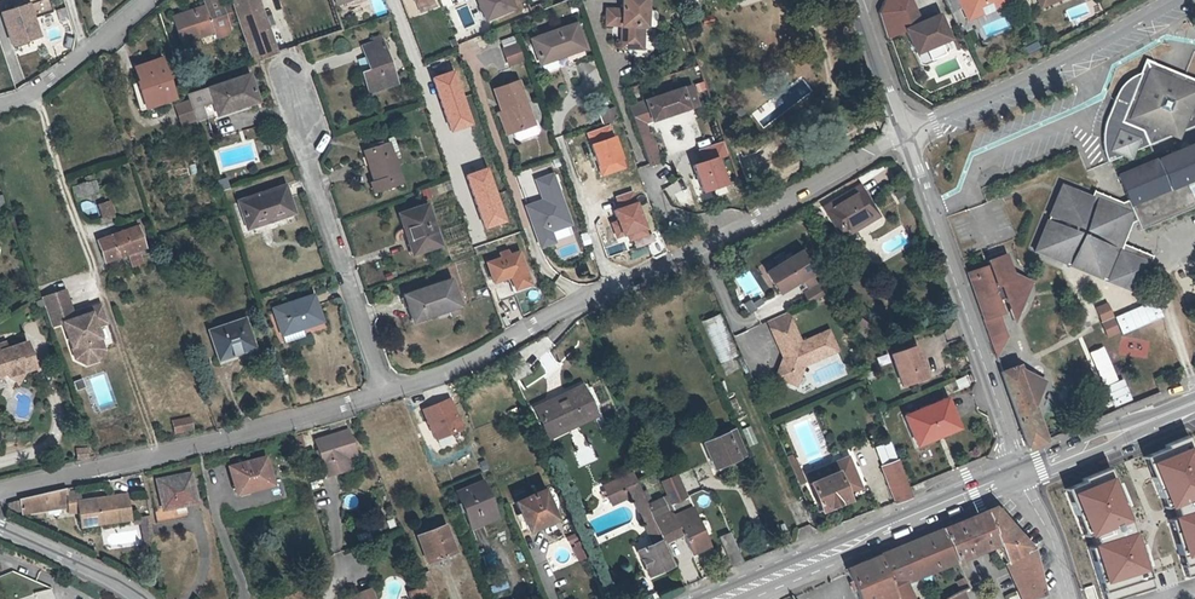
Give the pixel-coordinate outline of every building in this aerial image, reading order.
[(174,17),(183,43),(215,32),(216,35),(219,37),(229,34),(229,29),(219,0),(214,0),(204,4),(205,6),(174,17)] [(247,39),(270,31),(259,0),(233,0),(247,39)] [(485,23),(516,10),(512,0),(476,0),(485,23)] [(618,26),(617,49),(643,50),(644,27),(645,10),(645,0),(618,0),(617,7),(603,7),(602,26),(618,26)] [(920,19),(912,0),(883,0),(877,12),(886,39),(902,32),(912,55),(949,38),(938,11),(920,19)] [(1010,3),(1009,0),(956,0),(966,22),(1010,3)] [(1048,6),(1045,0),(1038,0),(1042,9),(1048,6)] [(11,43),(38,34),(27,3),(2,12),(11,43)] [(531,8),(533,14),(544,10),(542,4),(531,8)] [(657,12),(645,10),(644,27),(656,27),(659,25),(659,14),(657,12)] [(574,53),(585,48),(573,19),(526,38),(538,67),(574,53)] [(270,31),(247,39),(254,61),(260,60),(277,53),(270,31)] [(384,78),(393,75),(381,40),(361,47),(370,72),(363,75),(370,93),(387,88),(384,78)] [(500,49),(506,65),(521,60),(516,44),(500,49)] [(589,57),(585,48),(574,53),(577,62),(589,57)] [(139,67),(145,85),(140,87),(145,105),(174,95),(162,59),(139,67)] [(1121,122),(1141,130),(1147,145),(1194,125),(1194,81),(1156,64),(1145,60),(1141,71),(1136,85),(1121,122)] [(455,69),(430,77),(448,133),(473,125),(455,69)] [(1118,89),(1114,95),(1120,97),(1127,81),(1136,85),(1141,71),(1137,73),(1135,74),(1131,76),(1125,80),(1121,84),(1118,89)] [(397,84),(393,75),(384,78),(387,88),(397,84)] [(190,103),(196,122),(218,114),(247,104),(248,107),(260,103),(251,76),(210,90),(188,98),(190,103)] [(517,142),(537,135),(539,131),(535,120),(532,122),(517,80),(491,89),(499,112),(504,112),(511,132),(513,139),(517,142)] [(1105,162),(1147,145),(1141,130),(1121,122),(1136,85),(1127,81),(1120,97),(1114,95),(1104,119),(1103,124),(1101,132),(1101,141),(1101,148),(1103,156),(1105,162)] [(660,97),(667,118),(699,107),(692,87),(660,97)] [(174,95),(145,105),(148,111),(176,101),(174,95)] [(650,112),(653,122),(667,118),(660,97),(630,107),(634,117),(650,112)] [(196,122),(190,103),(178,107),(184,126),(196,122)] [(598,112),(601,122),(618,117),(615,107),(598,112)] [(504,112),(499,112),(495,115),(503,135),(511,132),(504,112)] [(634,117),(641,138),(650,135),(646,124),(653,122),(650,112),(634,117)] [(650,135),(641,138),(650,167),(662,163),(652,135),(650,135)] [(362,152),(374,183),(369,184),(373,196),(402,186),(392,155),(397,153),(393,139),(369,147),(370,149),(362,152)] [(1125,200),(1134,221),(1138,231),(1194,208),(1194,140),(1115,175),(1125,200)] [(467,174),(480,221),(500,215),(487,168),(467,174)] [(76,199),(99,191),(94,179),(72,187),(76,199)] [(1134,221),(1125,200),(1121,202),(1093,190),(1091,195),(1061,183),(1057,191),(1032,252),(1106,282),(1121,244),(1131,223),(1134,221)] [(630,196),(646,190),(645,186),(628,193),(630,196)] [(286,188),(245,201),(254,227),(294,214),(286,188)] [(878,219),(860,188),(823,209),(841,240),(878,219)] [(651,206),(646,190),(630,196),(633,206),(617,212),(623,228),(646,219),(643,210),(651,206)] [(82,213),(97,210),(95,200),(80,203),(82,213)] [(103,223),(115,219),(108,200),(96,204),(103,223)] [(254,227),(245,201),(240,203),(249,229),(254,227)] [(398,215),(403,228),(405,228),(414,252),(439,244),(426,205),(398,215)] [(146,247),(138,225),(98,239),(105,261),(146,247)] [(536,231),(541,244),(553,239),(548,227),(536,231)] [(553,239),(541,244),(543,251),(555,247),(553,239)] [(1121,244),(1106,282),(1135,294),(1151,257),(1121,244)] [(487,263),(494,283),(509,277),(514,290),(530,284),(518,251),(508,255),(507,251),(500,253),(501,258),(487,263)] [(966,272),(995,357),(1004,338),(997,316),(1001,314),(997,302),(1002,300),(1010,322),(1031,281),(1013,272),(1004,252),(982,260),(984,265),(966,272)] [(813,274),(801,255),(768,275),(780,295),(802,282),(809,293),(805,295),(810,305),(835,294),(830,280),(817,285),(811,275),(813,274)] [(459,306),(450,279),(404,295),(413,321),(459,306)] [(65,289),(42,297),(51,325),(63,321),(72,347),(75,346),(78,356),(87,360),(97,357),(101,348),(98,338),(101,337),(97,326),(108,322),(102,303),(90,307),(91,311),(85,313),(77,311),(73,313),(65,289)] [(323,322),(314,296),(274,309),(285,343),(305,336),(303,328),(323,322)] [(1104,301),(1092,306),(1099,321),(1110,316),(1104,301)] [(718,314),(701,322),(721,363),(738,355),(718,314)] [(788,314),(768,323),(772,331),(792,322),(788,314)] [(1110,316),(1099,321),(1106,335),(1117,330),(1110,316)] [(253,340),(246,318),(209,331),(219,360),(242,353),(239,345),(253,340)] [(792,322),(772,331),(782,354),(783,354),(786,360),(784,361),(776,380),(797,388),(805,367),(838,353),(829,332),(802,344),(792,322)] [(8,368),(10,372),(17,376),(22,374),(25,366),(36,361),(26,337),(6,345),(0,348),(0,372),(8,368)] [(75,346),(72,347),(75,358),(86,363),(99,359),(105,348),(101,337),(98,338),(101,348),(97,357),(87,360),(78,356),(75,346)] [(535,347),(542,353),(552,343),(546,337),(535,347)] [(927,381),(916,349),(892,356),(903,389),(927,381)] [(520,356),(504,363),(512,380),(528,373),(520,356)] [(1016,368),(1001,373),(1028,450),(1044,443),(1031,408),(1018,374),(1016,368)] [(1018,374),(1031,408),(1035,406),(1041,394),(1035,378),(1022,372),(1018,374)] [(1046,384),(1035,378),(1041,394),(1046,384)] [(594,416),(581,387),(536,407),(547,434),(566,425),(568,429),(594,416)] [(959,431),(945,397),(900,415),(914,450),(959,431)] [(447,399),(420,410),(433,441),(460,430),(447,399)] [(191,415),(171,419),(174,433),(194,429),(191,415)] [(747,454),(735,428),(703,442),(715,468),(747,454)] [(339,458),(348,456),(356,453),(349,429),(316,439),(327,476),(342,471),(339,458)] [(882,467),(899,461),(892,441),(875,447),(882,467)] [(77,458),(87,456),(86,447),(76,448),(77,458)] [(1153,467),(1183,562),(1194,558),(1194,454),(1153,467)] [(792,455),(787,457),(796,478),(801,476),(803,475),(796,459),(794,459),(792,455)] [(351,468),(348,456),(339,458),(342,471),(351,468)] [(835,472),(808,484),(820,512),(848,499),(846,494),(860,487),(847,457),(831,464),(835,472)] [(275,485),(268,458),(232,468),(238,494),(275,485)] [(896,504),(913,497),(910,488),(899,461),(882,467),(896,504)] [(804,476),(808,484),(835,472),(831,464),(804,476)] [(156,480),(162,508),(155,510),(158,525),(189,518),(186,506),(200,503),(194,472),(156,480)] [(675,515),(683,532),(692,553),(709,546),(690,501),(689,501),(679,477),(673,480),(672,476),(667,479),(668,481),(663,484),(677,514),(675,515)] [(796,478),(799,485),(804,482),(801,476),(796,478)] [(637,481),(646,500),(652,497),(644,478),(637,481)] [(1116,479),(1073,493),(1103,587),(1147,573),(1116,479)] [(608,495),(624,488),(620,481),(604,487),(608,495)] [(624,488),(608,495),(611,504),(632,495),(653,543),(638,549),(650,575),(674,565),(664,540),(647,502),(646,500),(637,481),(624,488)] [(491,518),(477,484),(452,493),(466,528),(491,518)] [(68,489),(20,500),(22,515),(68,510),(69,515),(79,513),(76,499),(82,498),(80,490),(69,491),(68,489)] [(538,491),(510,503),(523,532),(551,520),(538,491)] [(78,501),(83,528),(132,520),(128,493),(78,501)] [(647,502),(664,540),(683,532),(675,515),(672,516),(671,513),(668,514),(661,499),(653,503),(651,500),(647,502)] [(937,529),(953,565),(957,563),(960,568),(966,566),(963,560),(999,546),(1006,564),(1032,550),(993,506),(937,529)] [(151,515),(139,517),(145,547),(156,545),(151,515)] [(422,563),(455,550),(444,523),(412,536),(422,563)] [(797,536),(793,528),(788,530),(792,539),(797,536)] [(876,554),(890,589),(904,582),(906,585),(953,565),(937,529),(876,554)] [(1006,564),(1011,576),(1016,574),(1014,571),(1035,562),(1032,550),(1006,564)] [(854,598),(894,598),(890,589),(876,554),(842,569),(850,591),(854,598)] [(1035,562),(1014,571),(1016,574),(1011,576),(1021,598),(1037,598),(1044,596),(1035,562)] [(423,585),(428,597),(437,594),(428,571),(419,574),(423,585)] [(904,582),(890,589),(894,598),(913,598),(906,585),(904,582)] [(423,585),(408,592),(411,598),(429,598),(428,597),(423,585)] [(1087,598),(1096,598),(1092,585),(1084,588),(1087,598)] [(357,592),(357,593),(360,598),(373,598),(369,587),(357,592)] [(51,589),(39,591),(40,598),(52,598),(51,589)] [(964,591),(950,598),(949,598),(967,598),(964,591)]
